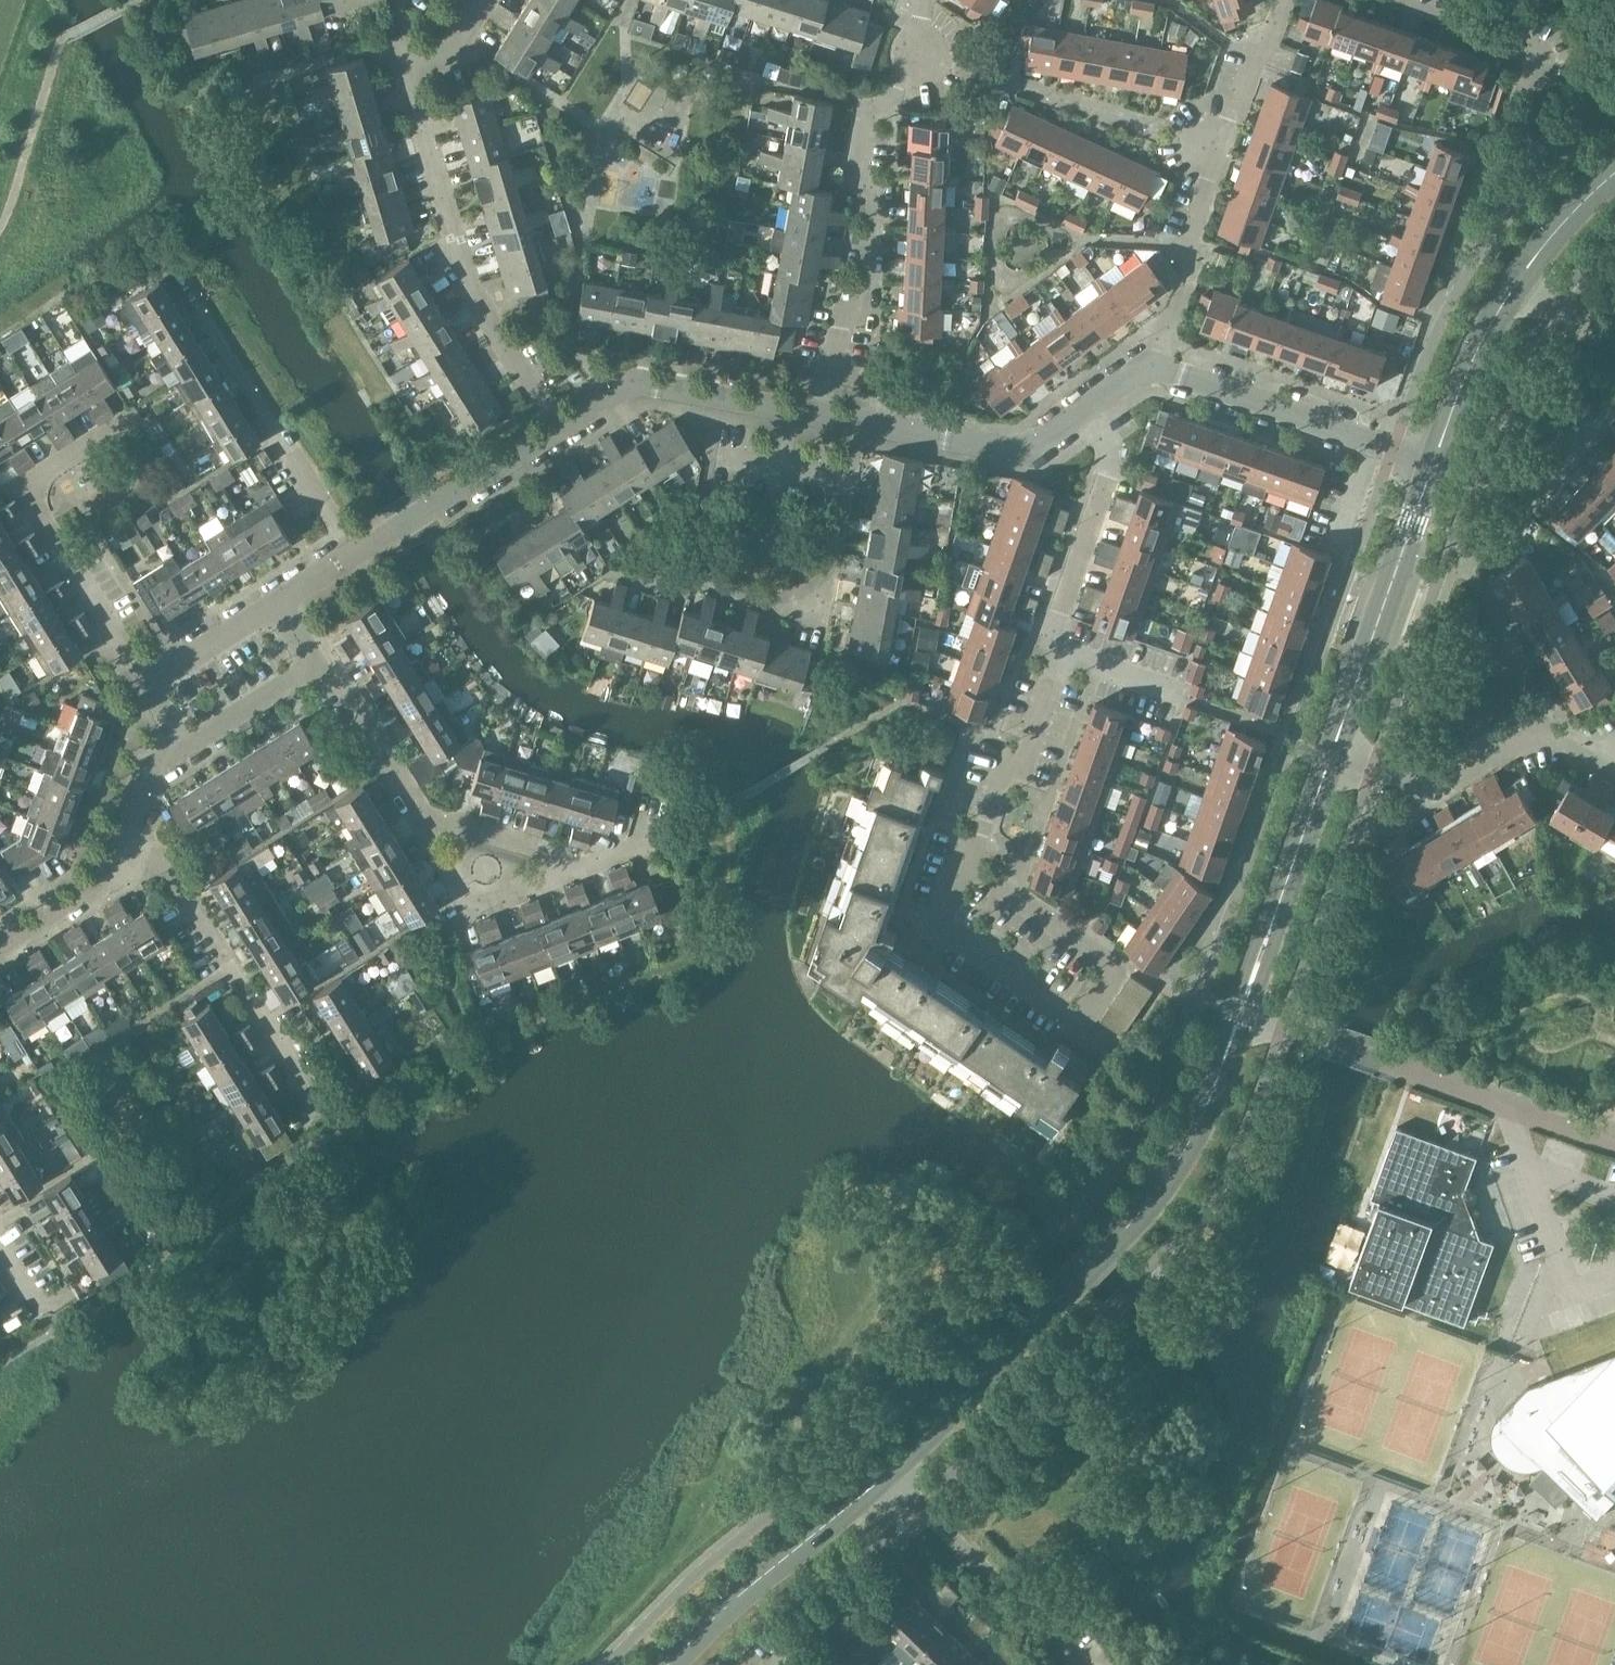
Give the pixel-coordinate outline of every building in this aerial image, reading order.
[(227,4),(238,41),(254,36),(259,35),(249,0),(240,0),(227,4)] [(259,35),(265,33),(281,28),(272,0),(249,0),(259,35)] [(295,0),(272,0),(281,28),(296,24),(302,22),(295,0)] [(302,22),(307,20),(323,16),(318,0),(295,0),(302,22)] [(323,16),(354,6),(352,0),(318,0),(323,16)] [(518,17),(551,37),(560,23),(563,18),(534,0),(529,0),(518,17)] [(563,18),(566,13),(575,0),(534,0),(563,18)] [(662,2),(668,4),(683,9),(686,0),(663,0),(662,2)] [(704,16),(709,0),(686,0),(683,9),(699,14),(704,16)] [(731,8),(730,8),(733,0),(709,0),(704,16),(710,18),(726,23),(731,8)] [(751,14),(756,0),(733,0),(730,8),(731,8),(751,14)] [(751,14),(772,21),(779,0),(756,0),(751,14)] [(793,28),(802,0),(779,0),(772,21),(793,28)] [(814,35),(826,0),(802,0),(793,28),(814,35)] [(814,35),(837,42),(848,5),(834,0),(826,0),(814,35)] [(981,11),(987,15),(997,0),(963,0),(972,6),(981,11)] [(1130,11),(1141,13),(1143,2),(1132,0),(1130,11)] [(1221,19),(1232,15),(1254,8),(1251,0),(1214,0),(1221,19)] [(1332,42),(1331,42),(1343,9),(1345,6),(1328,0),(1318,0),(1311,20),(1307,30),(1305,37),(1331,46),(1332,42)] [(657,1),(653,11),(664,14),(668,4),(662,2),(657,1)] [(1143,2),(1141,13),(1152,15),(1154,4),(1143,2)] [(206,10),(217,47),(238,41),(227,4),(206,10)] [(870,12),(848,5),(837,42),(856,48),(851,64),(869,70),(883,26),(867,21),(870,12)] [(981,11),(972,6),(967,14),(976,19),(981,11)] [(1332,42),(1356,51),(1367,18),(1343,9),(1331,42),(1332,42)] [(217,47),(206,10),(184,17),(186,26),(190,38),(195,54),(217,47)] [(653,11),(650,21),(661,25),(664,14),(653,11)] [(560,23),(569,29),(575,19),(566,13),(563,18),(560,23)] [(696,24),(707,28),(710,18),(704,16),(699,14),(696,24)] [(1232,15),(1221,19),(1224,29),(1235,25),(1232,15)] [(540,56),(543,51),(551,37),(518,17),(507,35),(540,56)] [(1298,26),(1307,30),(1311,20),(1301,17),(1298,26)] [(1356,51),(1376,58),(1380,59),(1392,26),(1367,18),(1356,51)] [(575,19),(569,29),(578,35),(585,25),(575,19)] [(296,24),(299,34),(310,31),(307,20),(302,22),(296,24)] [(707,28),(696,24),(692,35),(703,38),(707,28)] [(179,28),(182,41),(190,38),(186,26),(179,28)] [(1024,68),(1051,73),(1058,31),(1032,26),(1031,33),(1029,44),(1024,68)] [(1385,61),(1405,68),(1416,35),(1392,26),(1380,59),(1385,61)] [(310,31),(299,34),(302,44),(313,41),(310,31)] [(1051,73),(1076,77),(1084,35),(1058,31),(1051,73)] [(1019,42),(1029,44),(1031,33),(1021,32),(1019,42)] [(254,36),(257,46),(268,43),(265,33),(259,35),(254,36)] [(540,56),(507,35),(494,55),(528,75),(537,61),(540,56)] [(1076,77),(1102,82),(1110,40),(1084,35),(1076,77)] [(1425,75),(1429,77),(1441,44),(1416,35),(1405,68),(1425,75)] [(182,41),(187,56),(195,54),(190,38),(182,41)] [(693,52),(696,42),(688,39),(685,49),(693,52)] [(708,43),(697,40),(696,42),(693,52),(704,56),(708,43)] [(1102,82),(1128,87),(1135,45),(1110,40),(1102,82)] [(257,46),(260,57),(271,54),(268,43),(257,46)] [(1454,85),(1466,52),(1441,44),(1429,77),(1434,78),(1454,85)] [(1128,87),(1153,91),(1161,49),(1135,45),(1128,87)] [(1161,49),(1153,91),(1179,96),(1184,72),(1186,62),(1187,54),(1161,49)] [(543,51),(540,56),(537,61),(546,67),(552,57),(543,51)] [(1491,61),(1466,52),(1454,85),(1450,97),(1487,111),(1499,78),(1487,73),(1491,61)] [(552,57),(546,67),(555,72),(561,63),(552,57)] [(331,85),(333,91),(370,80),(363,58),(326,69),(331,85)] [(1385,61),(1380,59),(1376,58),(1372,70),(1380,73),(1385,61)] [(1186,62),(1184,72),(1193,74),(1195,63),(1186,62)] [(1434,78),(1429,77),(1425,75),(1421,87),(1429,90),(1434,78)] [(334,96),(339,112),(376,101),(370,80),(333,91),(334,96)] [(1272,84),(1263,109),(1304,124),(1313,98),(1305,96),(1295,92),(1272,84)] [(1295,92),(1305,96),(1308,87),(1298,84),(1295,92)] [(321,88),(324,99),(334,96),(333,91),(331,85),(321,88)] [(1327,98),(1338,101),(1342,91),(1331,87),(1327,98)] [(324,99),(321,88),(310,91),(313,102),(324,99)] [(452,105),(462,136),(499,125),(489,93),(452,105)] [(791,111),(790,117),(828,124),(832,102),(794,95),(791,111)] [(339,112),(344,128),(345,133),(382,122),(376,101),(339,112)] [(1377,115),(1398,122),(1401,112),(1381,104),(1377,115)] [(995,144),(1019,155),(1037,117),(1013,105),(1002,128),(998,137),(995,144)] [(767,119),(778,121),(780,109),(769,107),(767,119)] [(778,121),(789,123),(790,117),(791,111),(780,109),(778,121)] [(1263,109),(1255,134),(1295,148),(1304,124),(1263,109)] [(934,126),(944,126),(945,117),(934,116),(934,126)] [(789,123),(786,139),(824,146),(828,124),(790,117),(789,123)] [(1019,155),(1043,166),(1061,127),(1037,117),(1019,155)] [(347,139),(352,155),(389,143),(382,122),(345,133),(347,139)] [(946,153),(946,154),(950,154),(952,127),(944,126),(934,126),(909,124),(908,152),(912,152),(946,153)] [(989,133),(998,137),(1002,128),(994,124),(989,133)] [(462,136),(471,168),(508,157),(499,125),(462,136)] [(1084,138),(1061,127),(1043,166),(1066,177),(1084,138)] [(344,128),(334,131),(337,142),(347,139),(345,133),(344,128)] [(337,142),(334,131),(323,134),(326,145),(337,142)] [(1255,134),(1246,159),(1286,173),(1295,148),(1255,134)] [(1369,147),(1384,152),(1387,143),(1372,137),(1369,147)] [(1066,177),(1090,188),(1108,149),(1084,138),(1066,177)] [(783,155),(782,161),(820,168),(824,146),(786,139),(783,155)] [(1460,150),(1471,154),(1474,144),(1463,140),(1460,150)] [(1438,142),(1429,168),(1462,179),(1471,154),(1460,150),(1438,142)] [(395,165),(389,143),(352,155),(356,170),(358,176),(395,165)] [(1373,164),(1377,151),(1368,148),(1364,160),(1373,164)] [(1132,160),(1108,149),(1090,188),(1114,199),(1132,160)] [(759,163),(770,165),(772,153),(761,151),(759,163)] [(1334,162),(1344,165),(1348,155),(1337,151),(1334,162)] [(946,153),(912,152),(910,177),(945,180),(945,175),(946,154),(946,153)] [(772,153),(770,165),(781,166),(782,161),(783,155),(772,153)] [(471,168),(477,189),(514,178),(513,172),(508,157),(471,168)] [(1246,159),(1237,183),(1278,197),(1286,173),(1246,159)] [(1156,171),(1132,160),(1114,199),(1138,210),(1141,203),(1146,194),(1156,171)] [(777,183),(793,186),(793,185),(816,190),(816,189),(820,168),(782,161),(781,166),(777,183)] [(1330,172),(1341,176),(1344,165),(1334,162),(1330,172)] [(401,186),(395,165),(358,176),(360,181),(364,197),(401,186)] [(523,169),(526,180),(537,177),(534,166),(523,169)] [(1429,168),(1422,188),(1420,192),(1453,204),(1462,179),(1429,168)] [(513,172),(514,178),(516,183),(526,180),(523,169),(513,172)] [(346,173),(349,184),(360,181),(358,176),(356,170),(346,173)] [(349,184),(346,173),(335,176),(339,187),(349,184)] [(958,176),(945,175),(945,180),(945,184),(958,185),(958,176)] [(945,184),(945,180),(910,177),(909,203),(944,205),(945,184)] [(516,183),(514,178),(477,189),(484,210),(521,199),(516,183)] [(1237,183),(1229,208),(1269,222),(1278,197),(1237,183)] [(1407,192),(1419,197),(1420,192),(1422,188),(1410,184),(1407,192)] [(793,186),(789,207),(827,214),(828,208),(831,192),(816,189),(816,190),(793,185),(793,186)] [(408,207),(401,186),(364,197),(371,218),(408,207)] [(1338,197),(1348,201),(1352,190),(1342,187),(1338,197)] [(1014,201),(1024,205),(1029,195),(1019,190),(1014,201)] [(1348,201),(1359,204),(1363,194),(1352,190),(1348,201)] [(1419,197),(1412,217),(1445,228),(1453,204),(1420,192),(1419,197)] [(1146,194),(1141,203),(1150,207),(1154,198),(1146,194)] [(1029,195),(1024,205),(1035,210),(1039,200),(1029,195)] [(976,207),(987,208),(987,196),(976,196),(976,207)] [(525,214),(521,199),(484,210),(490,231),(527,220),(525,214)] [(1316,211),(1327,215),(1331,204),(1320,200),(1316,211)] [(944,205),(909,203),(907,229),(942,231),(942,227),(944,205)] [(414,230),(408,207),(371,218),(377,238),(360,243),(366,262),(410,249),(405,232),(414,230)] [(789,207),(785,229),(823,236),(826,220),(827,214),(789,207)] [(987,208),(976,207),(975,218),(986,219),(987,208)] [(536,211),(539,222),(549,219),(546,208),(536,211)] [(826,220),(837,222),(839,210),(828,208),(827,214),(826,220)] [(1269,222),(1229,208),(1220,233),(1243,241),(1253,245),(1260,247),(1269,222)] [(839,210),(837,222),(847,224),(850,212),(839,210)] [(539,222),(536,211),(525,214),(527,220),(529,226),(539,222)] [(1327,215),(1316,211),(1313,221),(1323,225),(1327,215)] [(1062,222),(1072,227),(1076,217),(1066,212),(1062,222)] [(1072,227),(1082,232),(1087,221),(1076,217),(1072,227)] [(1405,237),(1403,242),(1436,253),(1445,228),(1412,217),(1405,237)] [(527,220),(490,231),(496,252),(533,241),(529,226),(527,220)] [(942,227),(942,231),(942,236),(955,236),(955,228),(942,227)] [(785,229),(781,251),(819,258),(820,252),(823,236),(785,229)] [(942,231),(907,229),(906,255),(941,257),(942,236),(942,231)] [(1389,242),(1402,246),(1403,242),(1405,237),(1392,233),(1389,242)] [(533,241),(496,252),(503,274),(540,262),(533,241)] [(1253,245),(1243,241),(1240,250),(1250,254),(1253,245)] [(1402,246),(1394,266),(1427,278),(1436,253),(1403,242),(1402,246)] [(1210,263),(1225,269),(1230,255),(1214,250),(1210,263)] [(781,251),(777,272),(815,279),(818,263),(819,258),(781,251)] [(1081,251),(1072,258),(1079,267),(1088,261),(1081,251)] [(818,263),(829,265),(831,254),(820,252),(819,258),(818,263)] [(1145,259),(1152,268),(1161,262),(1154,253),(1145,259)] [(829,265),(839,267),(842,256),(831,254),(829,265)] [(906,255),(904,281),(939,283),(939,279),(941,257),(906,255)] [(1267,268),(1278,271),(1282,261),(1271,257),(1267,268)] [(384,294),(387,299),(420,278),(408,259),(375,279),(384,294)] [(1124,275),(1144,303),(1166,287),(1152,268),(1145,259),(1124,275)] [(540,262),(503,274),(510,296),(518,293),(546,285),(540,262)] [(1427,278),(1394,266),(1386,291),(1408,299),(1419,303),(1427,278)] [(773,294),(811,301),(815,279),(777,272),(773,294)] [(1317,285),(1327,289),(1331,278),(1321,274),(1317,285)] [(1103,290),(1123,318),(1144,303),(1124,275),(1106,288),(1103,290)] [(666,286),(678,288),(680,278),(668,276),(666,286)] [(1092,282),(1099,293),(1103,290),(1106,288),(1099,277),(1092,282)] [(390,303),(399,317),(432,297),(420,278),(387,299),(390,303)] [(1331,278),(1327,289),(1338,292),(1341,282),(1331,278)] [(939,279),(939,283),(939,288),(952,288),(952,279),(939,279)] [(971,291),(982,291),(983,280),(971,279),(971,291)] [(131,298),(144,319),(172,301),(159,281),(131,298)] [(904,281),(903,307),(938,309),(939,288),(939,283),(904,281)] [(577,320),(609,326),(616,288),(584,282),(577,320)] [(710,294),(721,297),(723,286),(712,284),(710,294)] [(546,285),(518,293),(523,309),(551,301),(546,285)] [(678,288),(666,286),(664,297),(670,298),(676,299),(678,288)] [(642,332),(648,294),(616,288),(609,326),(642,332)] [(1082,306),(1103,334),(1123,318),(1103,290),(1099,293),(1082,306)] [(1227,339),(1229,336),(1228,336),(1240,303),(1242,299),(1216,290),(1213,297),(1210,307),(1202,330),(1227,339)] [(1382,301),(1404,309),(1408,299),(1386,291),(1382,301)] [(375,299),(381,309),(390,303),(387,299),(384,294),(375,299)] [(664,297),(648,294),(642,332),(663,336),(670,298),(664,297)] [(721,297),(710,294),(708,305),(714,306),(719,307),(721,297)] [(811,301),(773,294),(769,316),(796,322),(806,324),(811,301)] [(1201,304),(1210,307),(1213,297),(1204,294),(1201,304)] [(1014,301),(1020,310),(1029,304),(1023,295),(1014,301)] [(408,331),(411,336),(444,315),(432,297),(399,317),(408,331)] [(663,336),(685,340),(692,302),(676,299),(670,298),(663,336)] [(381,309),(375,299),(366,305),(372,315),(381,309)] [(1408,299),(1404,309),(1415,313),(1419,303),(1408,299)] [(144,319),(157,339),(185,321),(172,301),(144,319)] [(1020,310),(1014,301),(1005,308),(1011,317),(1020,310)] [(685,340),(707,344),(714,306),(708,305),(692,302),(685,340)] [(1229,336),(1253,344),(1264,311),(1240,303),(1228,336),(1229,336)] [(707,344),(729,348),(736,310),(719,307),(714,306),(707,344)] [(903,307),(899,306),(898,334),(922,335),(933,336),(940,336),(942,309),(938,309),(903,307)] [(1061,321),(1082,349),(1103,334),(1082,306),(1064,319),(1061,321)] [(1285,318),(1289,320),(1293,321),(1297,309),(1289,306),(1285,318)] [(1049,313),(1057,324),(1061,321),(1064,319),(1057,308),(1049,313)] [(736,310),(729,348),(748,352),(754,313),(736,310)] [(1253,344),(1277,353),(1289,320),(1285,318),(1264,311),(1253,344)] [(773,356),(775,347),(791,350),(796,322),(769,316),(754,313),(748,352),(773,356)] [(409,344),(417,358),(423,355),(455,334),(444,315),(411,336),(414,341),(409,344)] [(1277,353),(1302,362),(1313,329),(1293,321),(1289,320),(1277,353)] [(157,339),(169,359),(197,341),(185,321),(157,339)] [(1040,337),(1061,365),(1082,349),(1061,321),(1057,324),(1040,337)] [(1334,336),(1338,337),(1342,339),(1347,327),(1338,324),(1334,336)] [(1302,362),(1326,370),(1338,337),(1334,336),(1313,329),(1302,362)] [(399,337),(405,347),(409,344),(414,341),(411,336),(408,331),(399,337)] [(431,369),(434,374),(467,353),(455,334),(423,355),(431,369)] [(933,336),(922,335),(922,345),(932,345),(933,336)] [(405,347),(399,337),(389,343),(396,352),(405,347)] [(1023,349),(1019,352),(1040,380),(1061,365),(1040,337),(1023,349)] [(1326,370),(1351,379),(1363,346),(1342,339),(1338,337),(1326,370)] [(1008,344),(1015,355),(1019,352),(1023,349),(1015,339),(1008,344)] [(98,347),(104,357),(114,350),(108,341),(98,347)] [(175,368),(182,378),(210,361),(197,341),(169,359),(162,363),(168,372),(175,368)] [(1363,346),(1351,379),(1376,388),(1384,366),(1388,355),(1363,346)] [(1015,355),(999,367),(998,368),(1019,396),(1019,395),(1040,380),(1019,352),(1015,355)] [(438,378),(446,392),(479,372),(467,353),(434,374),(438,378)] [(1388,355),(1384,366),(1394,369),(1398,358),(1388,355)] [(97,358),(76,371),(94,399),(98,406),(106,419),(114,414),(102,394),(115,386),(97,358)] [(69,360),(50,372),(74,411),(94,399),(76,371),(69,360)] [(175,383),(187,403),(222,381),(210,361),(182,378),(175,383)] [(998,368),(999,367),(996,364),(974,380),(979,386),(985,395),(999,415),(1022,398),(1019,395),(1019,396),(998,368)] [(422,374),(428,384),(438,378),(434,374),(431,369),(422,374)] [(50,372),(30,385),(66,443),(74,438),(62,419),(74,411),(50,372)] [(446,392),(458,411),(491,391),(479,372),(446,392)] [(428,384),(422,374),(413,380),(419,390),(428,384)] [(123,387),(129,396),(139,390),(133,381),(123,387)] [(187,403),(200,422),(234,401),(222,381),(187,403)] [(30,385),(10,397),(34,436),(46,429),(59,448),(66,443),(30,385)] [(985,395),(979,386),(971,392),(977,400),(985,395)] [(503,410),(491,391),(458,411),(470,431),(484,422),(495,415),(503,410)] [(0,403),(0,426),(27,468),(35,463),(22,443),(34,436),(10,397),(0,403)] [(200,422),(212,442),(247,421),(234,401),(200,422)] [(106,419),(98,406),(90,410),(98,423),(106,419)] [(143,418),(148,427),(158,421),(153,412),(143,418)] [(1156,450),(1180,459),(1193,420),(1170,412),(1156,450)] [(484,422),(488,429),(499,422),(495,415),(484,422)] [(1180,459),(1202,466),(1215,428),(1193,420),(1180,459)] [(247,421),(212,442),(225,462),(232,458),(232,459),(260,442),(247,421)] [(654,433),(675,466),(694,453),(686,440),(679,428),(674,421),(654,433)] [(488,429),(484,422),(470,431),(474,438),(488,429)] [(679,428),(686,440),(692,435),(685,424),(679,428)] [(0,426),(0,457),(6,453),(19,473),(27,468),(0,426)] [(1202,466),(1224,474),(1238,435),(1215,428),(1202,466)] [(654,433),(635,445),(656,478),(675,466),(654,433)] [(600,441),(606,450),(616,444),(610,435),(600,441)] [(686,440),(694,453),(701,449),(692,435),(686,440)] [(1224,474),(1246,482),(1260,443),(1238,435),(1224,474)] [(1246,482),(1268,490),(1282,451),(1260,443),(1246,482)] [(616,444),(606,450),(612,459),(616,456),(621,453),(616,444)] [(635,445),(621,453),(616,456),(637,489),(656,478),(635,445)] [(251,458),(259,470),(272,461),(265,449),(251,458)] [(166,456),(173,467),(183,461),(176,450),(166,456)] [(1268,490),(1290,497),(1304,459),(1282,451),(1268,490)] [(878,487),(916,494),(922,461),(884,454),(878,487)] [(612,459),(598,468),(618,501),(637,489),(616,456),(612,459)] [(1592,476),(1614,498),(1614,461),(1611,457),(1592,476)] [(562,465),(568,474),(578,468),(572,458),(562,465)] [(1304,459),(1290,497),(1314,506),(1327,467),(1304,459)] [(173,467),(180,478),(190,472),(183,461),(173,467)] [(578,468),(568,474),(574,483),(579,480),(584,477),(578,468)] [(579,480),(600,513),(618,501),(598,468),(584,477),(579,480)] [(229,469),(219,475),(226,485),(235,479),(229,469)] [(1155,488),(1159,477),(1149,473),(1145,484),(1155,488)] [(210,480),(217,490),(226,485),(219,475),(210,480)] [(1574,494),(1599,519),(1614,503),(1614,498),(1592,476),(1574,494)] [(1016,478),(1008,501),(1047,515),(1055,491),(1016,478)] [(579,480),(574,483),(560,492),(568,505),(581,525),(581,524),(600,513),(579,480)] [(1180,485),(1177,495),(1189,500),(1193,489),(1180,485)] [(878,487),(872,519),(910,526),(916,494),(878,487)] [(1182,504),(1143,490),(1139,503),(1118,495),(1114,506),(1135,514),(1174,527),(1182,504)] [(180,500),(186,510),(197,503),(191,493),(180,500)] [(1599,519),(1574,494),(1555,513),(1564,522),(1580,538),(1599,519)] [(276,495),(245,515),(268,552),(276,548),(279,553),(292,545),(277,521),(288,514),(276,495)] [(186,510),(180,500),(170,505),(177,515),(186,510)] [(8,533),(0,521),(20,509),(15,501),(0,510),(0,538),(8,533)] [(1008,501),(1000,523),(1039,537),(1047,515),(1008,501)] [(568,505),(550,517),(570,550),(575,546),(590,537),(581,524),(581,525),(568,505)] [(1057,506),(1053,517),(1067,522),(1071,511),(1057,506)] [(1135,514),(1114,506),(1110,517),(1131,524),(1127,536),(1166,549),(1174,527),(1135,514)] [(137,519),(143,529),(152,523),(146,513),(137,519)] [(1564,522),(1555,513),(1548,521),(1556,529),(1564,522)] [(245,515),(225,527),(248,565),(268,552),(245,515)] [(550,517),(531,528),(552,561),(565,553),(570,550),(550,517)] [(1067,522),(1053,517),(1050,528),(1064,533),(1067,522)] [(872,519),(868,541),(906,547),(907,542),(910,526),(872,519)] [(992,545),(1031,559),(1039,537),(1000,523),(992,545)] [(205,539),(211,549),(228,577),(248,565),(225,527),(205,539)] [(531,528),(512,540),(533,573),(538,570),(552,561),(531,528)] [(40,540),(35,532),(15,545),(8,533),(0,538),(0,565),(40,540)] [(1166,549),(1127,536),(1123,547),(1102,540),(1099,550),(1158,571),(1166,549)] [(32,573),(25,561),(45,548),(40,540),(0,565),(0,593),(32,573)] [(533,573),(512,540),(493,552),(513,585),(528,576),(533,573)] [(868,541),(864,562),(902,569),(905,553),(906,547),(868,541)] [(905,553),(916,555),(918,544),(907,542),(906,547),(905,553)] [(1286,566),(1325,580),(1333,557),(1294,543),(1286,566)] [(918,544),(916,555),(927,557),(929,546),(918,544)] [(992,545),(984,567),(1023,581),(1031,559),(992,545)] [(1498,575),(1512,598),(1542,580),(1521,545),(1503,557),(1510,568),(1498,575)] [(565,553),(571,562),(581,556),(575,546),(570,550),(565,553)] [(211,549),(191,562),(209,590),(212,595),(224,587),(221,582),(228,577),(211,549)] [(1038,561),(1052,566),(1056,555),(1042,550),(1038,561)] [(1111,580),(1150,593),(1158,571),(1099,550),(1095,561),(1115,568),(1111,580)] [(172,555),(163,561),(164,563),(167,567),(189,602),(209,590),(191,562),(181,568),(172,555)] [(581,556),(571,562),(577,571),(587,565),(581,556)] [(1052,566),(1038,561),(1034,572),(1048,577),(1052,566)] [(864,562),(860,584),(898,591),(899,585),(902,569),(864,562)] [(189,602),(167,567),(164,563),(133,582),(142,598),(153,591),(166,611),(168,615),(189,602)] [(1278,589),(1317,602),(1325,580),(1286,566),(1278,589)] [(984,567),(977,589),(1016,603),(1023,581),(984,567)] [(528,576),(534,585),(544,579),(538,570),(533,573),(528,576)] [(10,614),(45,592),(32,573),(0,593),(0,598),(10,614)] [(544,579),(534,585),(540,595),(549,588),(544,579)] [(22,634),(29,630),(57,612),(50,601),(70,588),(65,580),(45,592),(10,614),(22,634)] [(1150,593),(1111,580),(1107,591),(1087,584),(1083,595),(1143,616),(1150,593)] [(1542,580),(1512,598),(1526,620),(1556,602),(1553,598),(1542,580)] [(613,593),(624,597),(628,586),(617,583),(613,593)] [(860,584),(856,606),(894,613),(897,597),(898,591),(860,584)] [(897,597),(908,599),(910,587),(899,585),(898,591),(897,597)] [(910,587),(908,599),(919,601),(921,589),(910,587)] [(969,613),(978,616),(979,615),(1008,625),(1016,603),(977,589),(969,613)] [(1270,611),(1309,624),(1317,602),(1278,589),(1270,611)] [(142,598),(155,618),(166,611),(153,591),(142,598)] [(1553,598),(1556,602),(1558,606),(1569,599),(1564,591),(1553,598)] [(624,597),(613,593),(610,604),(615,605),(621,607),(624,597)] [(1598,600),(1603,610),(1613,604),(1607,594),(1598,600)] [(702,605),(713,609),(717,598),(706,595),(702,605)] [(1022,606),(1036,610),(1040,600),(1026,595),(1022,606)] [(1143,616),(1083,595),(1079,605),(1100,613),(1096,625),(1134,639),(1143,616)] [(655,607),(666,610),(670,600),(659,596),(655,607)] [(582,635),(604,642),(615,605),(610,604),(594,598),(582,635)] [(359,640),(393,619),(381,599),(374,603),(374,602),(346,619),(359,640)] [(1603,610),(1598,600),(1588,606),(1594,616),(1603,610)] [(1556,602),(1526,620),(1539,642),(1569,624),(1558,606),(1556,602)] [(604,642),(625,649),(637,612),(621,607),(615,605),(604,642)] [(699,615),(705,617),(710,619),(713,609),(702,605),(699,615)] [(856,606),(852,630),(890,636),(894,613),(856,606)] [(1036,610),(1022,606),(1019,616),(1033,621),(1036,610)] [(666,610),(655,607),(652,617),(658,619),(663,620),(666,610)] [(744,619),(755,622),(759,611),(748,608),(744,619)] [(672,647),(693,654),(705,617),(699,615),(683,610),(678,625),(679,625),(672,647)] [(1270,611),(1263,633),(1302,647),(1309,624),(1270,611)] [(29,630),(42,650),(90,620),(85,612),(65,624),(57,612),(29,630)] [(625,649),(646,656),(658,619),(652,617),(637,612),(625,649)] [(978,616),(971,638),(1010,652),(1018,628),(1008,625),(979,615),(978,616)] [(693,654),(714,661),(726,624),(710,619),(705,617),(693,654)] [(371,660),(399,643),(406,639),(393,619),(359,640),(371,660)] [(668,662),(672,647),(679,625),(678,625),(663,620),(658,619),(646,656),(668,662)] [(741,629),(747,630),(752,632),(755,622),(744,619),(741,629)] [(90,620),(42,650),(35,654),(47,674),(54,670),(55,671),(83,653),(75,640),(94,628),(90,620)] [(714,661),(735,667),(747,630),(741,629),(726,624),(714,661)] [(1539,642),(1553,665),(1583,646),(1580,642),(1569,624),(1539,642)] [(735,667),(756,674),(768,637),(752,632),(747,630),(735,667)] [(885,665),(890,636),(852,630),(848,651),(857,652),(856,660),(885,665)] [(1263,633),(1255,655),(1294,669),(1302,647),(1263,633)] [(1580,642),(1583,646),(1585,650),(1596,644),(1591,636),(1580,642)] [(334,645),(339,653),(344,661),(357,653),(347,637),(334,645)] [(756,674),(778,681),(790,644),(768,637),(756,674)] [(971,638),(963,660),(1002,674),(1010,652),(971,638)] [(384,680),(411,663),(399,643),(371,660),(384,680)] [(790,644),(778,681),(807,690),(816,662),(808,660),(811,651),(790,644)] [(1553,665),(1566,686),(1566,687),(1596,669),(1596,668),(1585,650),(1583,646),(1553,665)] [(1255,655),(1247,677),(1286,691),(1294,669),(1255,655)] [(389,688),(396,700),(424,683),(431,678),(418,658),(411,663),(384,680),(377,684),(364,693),(369,701),(389,688)] [(1199,684),(1206,664),(1194,659),(1186,680),(1195,683),(1199,684)] [(963,660),(955,682),(994,696),(1002,674),(963,660)] [(1566,687),(1566,686),(1563,688),(1577,712),(1598,699),(1607,693),(1613,690),(1599,666),(1596,668),(1596,669),(1566,687)] [(377,684),(372,676),(359,685),(364,693),(377,684)] [(1286,691),(1247,677),(1239,700),(1278,714),(1286,691)] [(994,696),(955,682),(947,705),(986,719),(994,696)] [(396,700),(409,720),(436,702),(424,683),(396,700)] [(1202,697),(1206,687),(1199,684),(1195,683),(1192,693),(1202,697)] [(921,689),(908,687),(907,698),(920,700),(921,689)] [(19,698),(24,707),(34,701),(29,692),(19,698)] [(1607,693),(1598,699),(1603,707),(1612,702),(1607,693)] [(58,726),(61,727),(100,741),(103,733),(109,735),(114,720),(104,717),(109,703),(83,694),(78,707),(67,703),(58,726)] [(401,725),(389,732),(394,741),(406,733),(411,733),(415,730),(421,740),(456,718),(443,698),(436,702),(409,720),(401,725)] [(1096,703),(1088,727),(1127,740),(1135,717),(1096,703)] [(1188,705),(1183,718),(1194,722),(1199,709),(1188,705)] [(12,709),(8,719),(19,723),(23,713),(12,709)] [(384,724),(389,732),(401,725),(396,717),(384,724)] [(408,764),(421,783),(442,770),(435,760),(451,750),(460,764),(461,765),(479,740),(468,738),(456,718),(421,740),(428,751),(423,754),(421,761),(415,760),(408,764)] [(300,721),(279,734),(297,762),(318,749),(300,721)] [(100,741),(61,727),(53,749),(98,766),(103,752),(97,750),(100,741)] [(1088,727),(1080,749),(1119,762),(1127,740),(1088,727)] [(1229,729),(1221,752),(1260,766),(1268,742),(1229,729)] [(279,734),(259,747),(277,775),(281,781),(301,769),(297,762),(279,734)] [(483,750),(480,740),(479,740),(461,765),(477,770),(471,789),(483,792),(482,797),(483,801),(479,816),(488,818),(506,757),(483,750)] [(53,749),(48,747),(40,769),(45,771),(83,785),(86,777),(93,779),(98,766),(53,749)] [(259,747),(240,759),(264,798),(273,793),(266,782),(277,775),(259,747)] [(1080,749),(1072,771),(1111,785),(1119,762),(1080,749)] [(1221,752),(1213,774),(1252,788),(1260,766),(1221,752)] [(1181,758),(1170,754),(1165,769),(1176,773),(1181,758)] [(529,763),(506,757),(488,818),(497,821),(502,806),(505,804),(507,799),(517,802),(527,771),(529,763)] [(888,928),(939,783),(942,784),(946,771),(924,763),(920,775),(904,769),(905,765),(884,758),(813,962),(825,970),(1057,1129),(1063,1120),(1070,1110),(1066,1108),(1096,1064),(1062,1041),(1053,1053),(909,955),(911,952),(895,941),(897,937),(899,932),(888,928)] [(240,759),(220,772),(237,800),(244,811),(264,798),(240,759)] [(45,771),(37,793),(75,807),(83,785),(45,771)] [(537,817),(540,809),(549,778),(527,771),(517,802),(531,806),(524,829),(533,832),(537,817)] [(1072,771),(1065,793),(1104,807),(1111,785),(1072,771)] [(220,772),(200,784),(217,812),(237,800),(220,772)] [(1614,852),(1614,812),(1605,805),(1614,788),(1614,785),(1594,773),(1583,793),(1572,787),(1576,781),(1564,774),(1552,795),(1561,800),(1553,815),(1575,829),(1571,835),(1596,850),(1600,843),(1614,852)] [(1213,774),(1205,796),(1244,810),(1252,788),(1213,774)] [(1384,868),(1402,897),(1492,843),(1496,850),(1520,835),(1516,829),(1538,815),(1529,801),(1538,795),(1526,774),(1515,781),(1518,787),(1507,793),(1496,774),(1474,787),(1486,807),(1459,822),(1450,807),(1435,815),(1445,831),(1415,849),(1405,834),(1391,842),(1400,858),(1384,868)] [(562,816),(585,822),(596,783),(574,777),(571,784),(562,816)] [(540,809),(562,816),(571,784),(549,778),(540,809)] [(585,822),(578,845),(587,848),(594,825),(608,829),(618,798),(616,798),(619,790),(596,783),(585,822)] [(217,812),(200,784),(179,797),(181,801),(170,808),(192,843),(224,823),(217,812)] [(341,813),(348,825),(376,807),(363,786),(325,810),(331,820),(341,813)] [(316,794),(323,804),(332,798),(326,788),(316,794)] [(37,793),(28,815),(67,829),(75,807),(37,793)] [(1065,793),(1057,815),(1096,829),(1104,807),(1065,793)] [(323,804),(316,794),(307,800),(314,810),(323,804)] [(1205,796),(1198,818),(1236,832),(1244,810),(1205,796)] [(346,842),(351,850),(389,827),(376,807),(348,825),(356,836),(346,842)] [(277,819),(283,829),(293,823),(286,813),(277,819)] [(67,829),(28,815),(20,838),(0,850),(16,876),(53,853),(50,849),(59,852),(67,829)] [(1057,815),(1049,837),(1088,851),(1096,829),(1057,815)] [(1120,838),(1133,842),(1141,820),(1128,816),(1120,838)] [(533,832),(542,834),(546,820),(537,817),(533,832)] [(1198,818),(1190,841),(1229,854),(1236,832),(1198,818)] [(364,870),(373,864),(401,847),(389,827),(351,850),(364,870)] [(569,842),(578,845),(582,830),(573,828),(569,842)] [(1049,837),(1041,859),(1080,873),(1088,851),(1049,837)] [(1229,854),(1190,841),(1182,864),(1221,877),(1229,854)] [(228,849),(234,859),(243,854),(237,844),(228,849)] [(210,882),(223,903),(251,886),(257,881),(251,871),(275,856),(268,846),(210,882)] [(376,890),(386,884),(413,867),(401,847),(373,864),(364,870),(376,890)] [(309,864),(315,873),(325,867),(319,858),(309,864)] [(1080,873),(1041,859),(1033,883),(1072,896),(1080,873)] [(1162,872),(1173,879),(1180,869),(1169,862),(1162,872)] [(623,883),(626,891),(638,922),(641,929),(663,921),(665,923),(670,925),(679,922),(664,881),(650,886),(649,882),(638,887),(636,882),(632,880),(626,866),(617,869),(623,883)] [(376,890),(389,910),(398,904),(426,887),(413,867),(386,884),(376,890)] [(309,877),(303,868),(293,874),(299,883),(309,877)] [(609,873),(614,887),(623,883),(617,869),(609,873)] [(1173,879),(1166,890),(1200,913),(1214,893),(1180,869),(1173,879)] [(0,901),(5,902),(15,895),(12,890),(0,871),(0,900),(0,901)] [(326,872),(315,879),(324,894),(335,887),(326,872)] [(315,879),(304,886),(313,901),(324,894),(315,879)] [(582,883),(574,886),(579,900),(588,897),(582,883)] [(223,903),(235,923),(263,905),(251,886),(223,903)] [(579,900),(574,886),(565,890),(570,904),(579,900)] [(426,887),(398,904),(389,910),(402,931),(439,907),(426,887)] [(324,895),(331,905),(340,899),(333,889),(324,895)] [(1166,890),(1153,909),(1187,932),(1200,913),(1166,890)] [(626,891),(604,900),(616,930),(638,922),(626,891)] [(331,905),(324,895),(315,900),(322,911),(331,905)] [(119,900),(111,905),(145,959),(165,947),(161,940),(162,939),(145,912),(132,920),(119,900)] [(530,903),(539,925),(553,963),(575,955),(560,917),(549,921),(548,917),(544,914),(539,900),(530,903)] [(604,900),(582,908),(597,946),(619,938),(616,930),(604,900)] [(517,934),(529,964),(531,972),(553,963),(539,925),(530,903),(521,907),(527,921),(525,925),(527,930),(517,934)] [(116,930),(104,937),(121,965),(126,972),(145,959),(111,905),(103,910),(116,930)] [(235,923),(248,943),(276,926),(263,905),(235,923)] [(352,906),(340,914),(352,932),(363,925),(352,906)] [(582,908),(560,917),(575,955),(597,946),(582,908)] [(1153,909),(1139,928),(1173,952),(1187,932),(1153,909)] [(495,917),(486,920),(510,980),(531,972),(529,964),(517,934),(504,939),(495,917)] [(1094,927),(1103,933),(1109,924),(1100,918),(1094,927)] [(510,980),(486,920),(477,924),(483,938),(481,942),(483,947),(472,951),(476,963),(464,968),(476,999),(490,994),(488,989),(510,980)] [(71,930),(101,978),(121,965),(104,937),(92,945),(79,925),(71,929),(71,930)] [(248,943),(260,963),(288,945),(276,926),(248,943)] [(365,928),(354,935),(365,954),(376,947),(365,928)] [(1173,952),(1139,928),(1126,949),(1159,972),(1173,952)] [(106,984),(101,978),(71,930),(63,935),(76,955),(64,962),(86,997),(106,984)] [(360,958),(347,936),(335,943),(348,965),(360,958)] [(260,963),(272,983),(300,965),(288,945),(260,963)] [(40,949),(32,954),(66,1009),(86,997),(64,962),(52,969),(40,949)] [(388,949),(377,955),(383,965),(394,958),(388,949)] [(36,979),(24,987),(42,1015),(46,1022),(66,1009),(44,974),(32,954),(24,959),(36,979)] [(300,965),(272,983),(285,1004),(313,986),(313,985),(320,981),(307,961),(300,965)] [(408,992),(418,986),(406,966),(393,974),(398,981),(394,992),(399,998),(408,992)] [(0,974),(0,992),(9,987),(0,974)] [(320,1019),(327,1015),(355,998),(361,994),(349,974),(342,978),(342,977),(314,994),(319,1003),(313,1007),(320,1019)] [(1132,975),(1124,987),(1147,1002),(1154,991),(1132,975)] [(432,1005),(420,985),(418,986),(408,992),(421,1012),(432,1005)] [(42,1015),(24,987),(4,1000),(21,1028),(42,1015)] [(1124,987),(1116,998),(1139,1013),(1147,1002),(1124,987)] [(327,1015),(339,1035),(367,1018),(355,998),(327,1015)] [(1116,998),(1109,1009),(1131,1024),(1139,1013),(1116,998)] [(184,1009),(189,1017),(202,1009),(197,1001),(184,1009)] [(182,1022),(195,1043),(222,1025),(209,1004),(202,1009),(189,1017),(182,1022)] [(1131,1024),(1109,1009),(1101,1020),(1124,1035),(1131,1024)] [(339,1035),(351,1055),(386,1034),(390,1031),(378,1011),(367,1018),(339,1035)] [(495,1011),(483,1016),(487,1027),(499,1022),(495,1011)] [(102,1023),(84,1034),(92,1047),(110,1036),(102,1023)] [(195,1043),(182,1051),(194,1071),(207,1063),(242,1041),(255,1033),(250,1025),(230,1037),(222,1025),(195,1043)] [(435,1034),(441,1043),(452,1037),(446,1027),(435,1034)] [(242,1041),(247,1049),(260,1041),(255,1033),(242,1041)] [(386,1034),(351,1055),(364,1076),(399,1055),(386,1034)] [(242,1041),(207,1063),(220,1083),(247,1065),(241,1056),(247,1049),(242,1041)] [(220,1083),(232,1102),(260,1085),(267,1081),(280,1073),(275,1065),(255,1077),(247,1065),(220,1083)] [(280,1073),(267,1081),(271,1089),(285,1081),(280,1073)] [(225,1107),(238,1127),(272,1105),(260,1085),(232,1102),(225,1107)] [(12,1118),(0,1099),(0,1126),(12,1118)] [(272,1105),(238,1127),(250,1147),(257,1142),(264,1154),(281,1144),(274,1133),(285,1126),(272,1105)] [(17,1142),(24,1138),(12,1118),(0,1126),(0,1153),(17,1142)] [(1381,1201),(1351,1282),(1466,1324),(1495,1243),(1481,1237),(1472,1213),(1459,1208),(1478,1155),(1398,1127),(1372,1198),(1381,1201)] [(2,1180),(30,1162),(17,1142),(0,1153),(0,1177),(2,1180)] [(2,1180),(0,1181),(0,1192),(7,1188),(15,1201),(43,1183),(30,1162),(2,1180)] [(43,1193),(56,1214),(84,1196),(71,1175),(43,1193)] [(63,1224),(69,1234),(104,1212),(91,1192),(84,1196),(56,1214),(49,1218),(54,1226),(59,1227),(63,1224)] [(69,1234),(81,1254),(116,1232),(104,1212),(69,1234)] [(54,1226),(49,1218),(36,1226),(41,1234),(54,1226)] [(116,1232),(81,1254),(61,1266),(66,1274),(86,1261),(94,1274),(96,1273),(104,1285),(128,1270),(120,1258),(122,1257),(122,1256),(129,1252),(116,1232)] [(1530,1471),(1546,1469),(1601,1518),(1614,1503),(1614,1354),(1554,1379),(1531,1386),(1511,1408),(1500,1417),(1494,1430),(1493,1444),(1498,1457),(1512,1468),(1530,1471)] [(936,1591),(943,1598),(953,1588),(946,1580),(936,1591)] [(943,1598),(951,1605),(961,1595),(953,1588),(943,1598)] [(886,1623),(903,1639),(929,1612),(912,1596),(886,1623)] [(946,1629),(929,1612),(903,1639),(920,1656),(946,1629)] [(969,1623),(977,1630),(987,1620),(979,1613),(969,1623)] [(987,1620),(977,1630),(984,1638),(994,1627),(987,1620)] [(920,1656),(929,1664),(943,1664),(963,1645),(946,1629),(920,1656)] [(980,1661),(963,1645),(943,1664),(976,1664),(980,1661)] [(1003,1656),(1011,1663),(1020,1653),(1013,1645),(1003,1656)] [(1013,1664),(1023,1664),(1028,1660),(1020,1653),(1011,1663),(1013,1664)]
